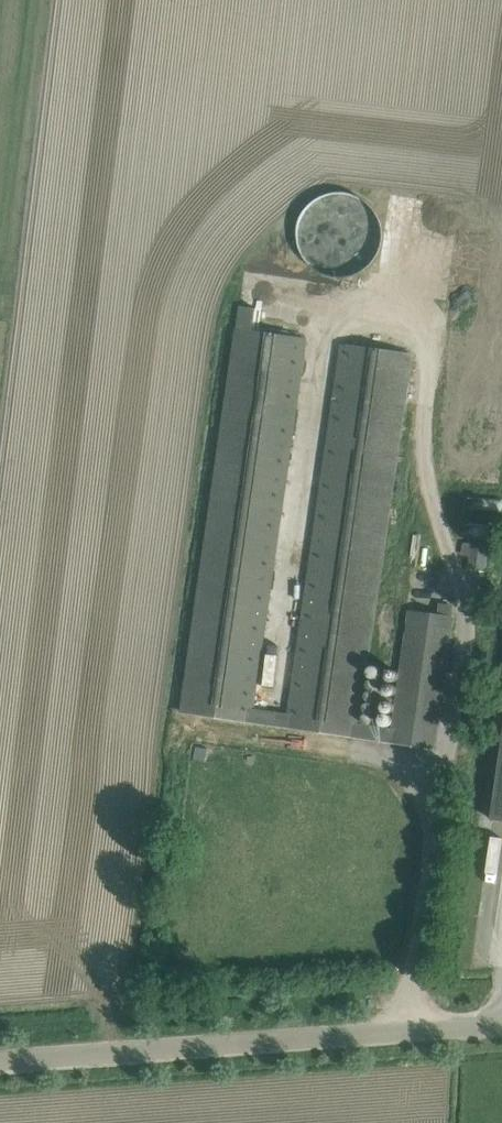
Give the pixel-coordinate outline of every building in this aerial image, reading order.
[(372,273),(375,198),(308,195),(306,253),(326,254),(325,272),(372,273)] [(252,721),(285,726),(287,713),(254,708),(308,338),(253,330),(256,309),(239,307),(182,712),(252,722),(252,721)] [(340,343),(287,713),(285,726),(287,726),(287,727),(357,737),(357,736),(390,741),(392,728),(360,723),(413,354),(340,343)] [(469,556),(468,570),(488,573),(491,545),(463,542),(461,555),(469,556)] [(452,605),(440,604),(438,614),(409,609),(392,728),(390,741),(392,741),(392,742),(435,748),(454,616),(451,615),(452,605)] [(491,819),(501,820),(501,745),(491,819)] [(501,902),(501,893),(501,872),(494,871),(490,900),(501,902)]
